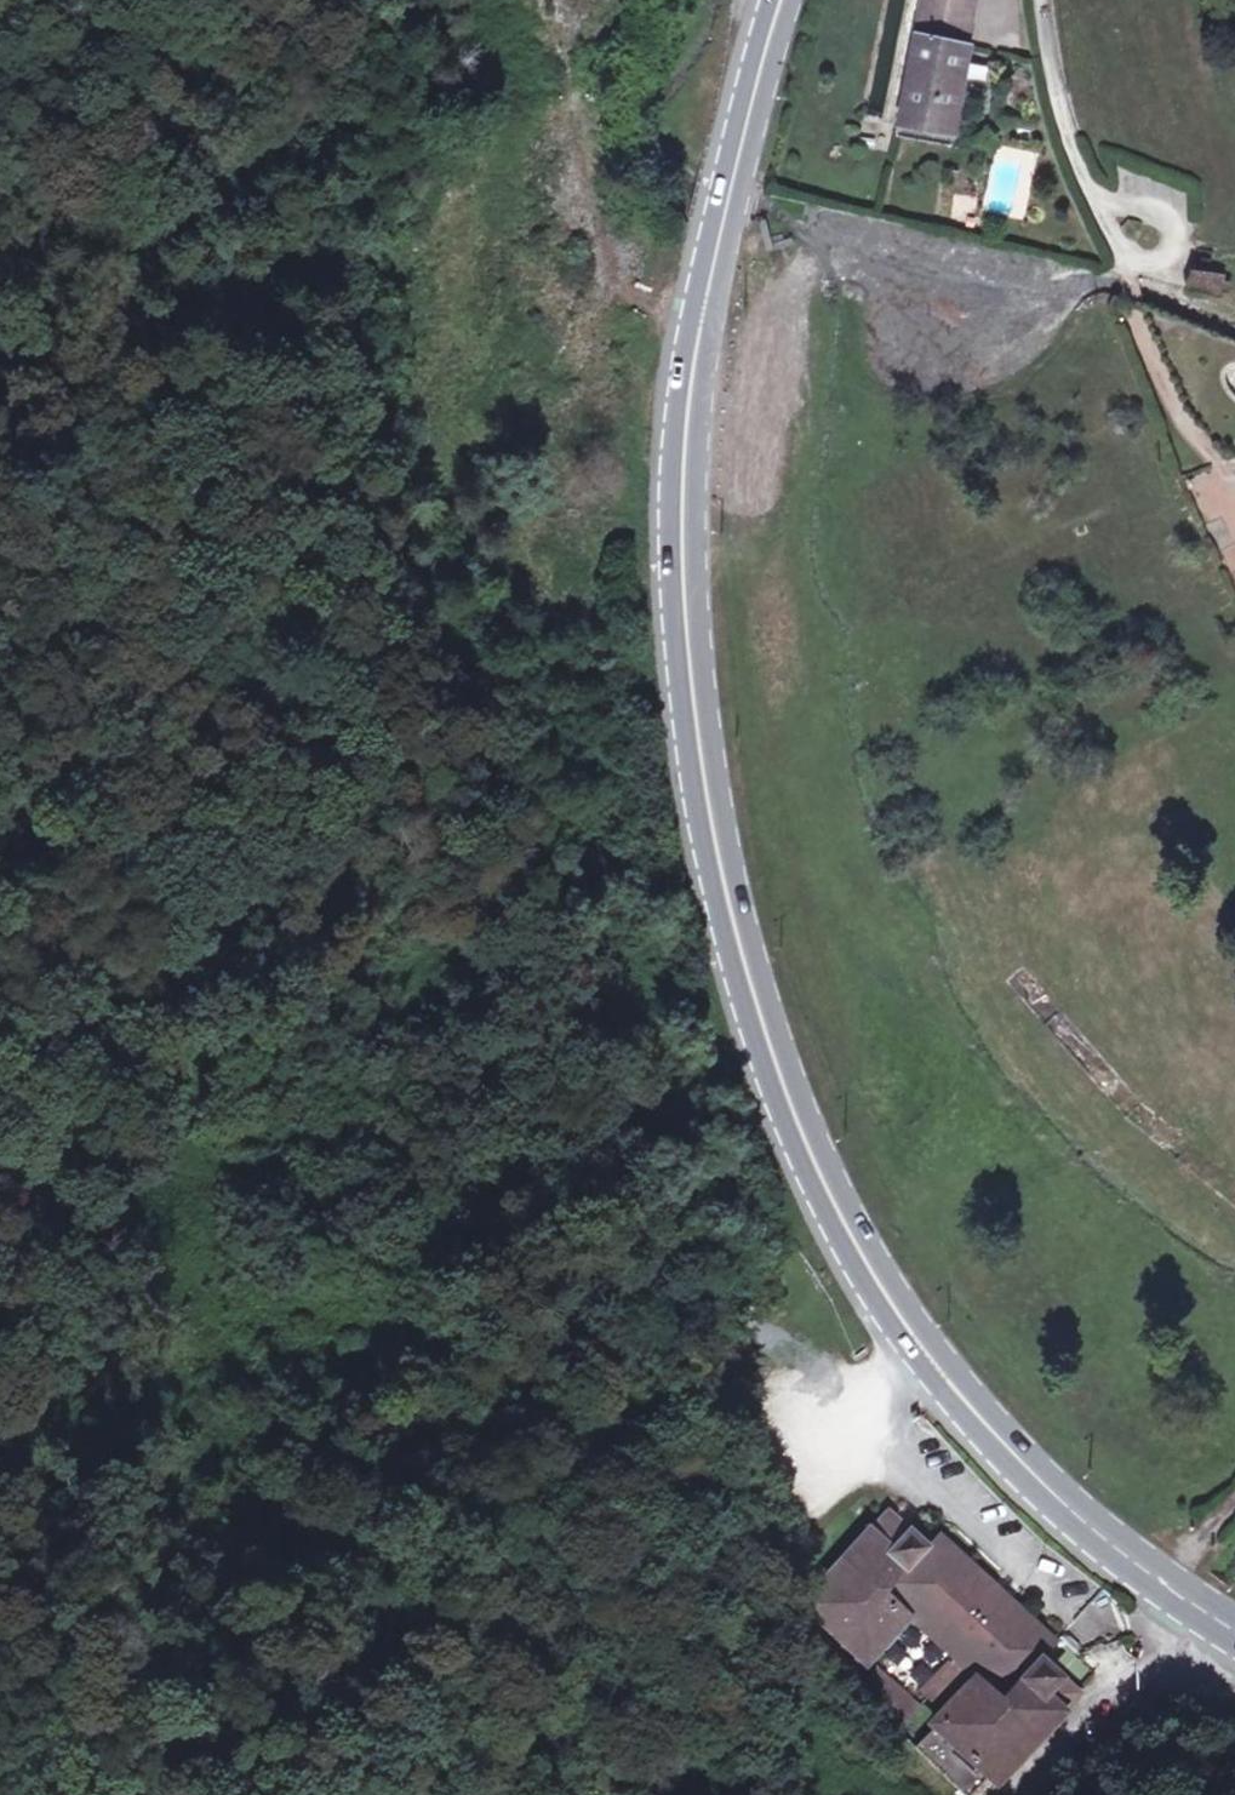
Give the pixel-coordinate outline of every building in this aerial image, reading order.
[(918,49),(976,53),(982,0),(927,0),(918,49)] [(963,136),(976,53),(918,49),(904,128),(963,136)] [(1234,302),(1234,276),(1219,273),(1219,262),(1205,260),(1203,296),(1234,302)] [(900,1598),(960,1660),(981,1681),(1026,1640),(1037,1630),(938,1521),(930,1529),(908,1511),(889,1529),(868,1509),(800,1572),(858,1636),(900,1598)] [(1048,1660),(1026,1640),(981,1681),(960,1660),(954,1666),(933,1688),(919,1702),(981,1764),(1050,1695),(1031,1678),(1048,1660)] [(919,1674),(940,1653),(931,1645),(911,1665),(919,1674)] [(954,1666),(940,1653),(919,1674),(933,1688),(954,1666)]
